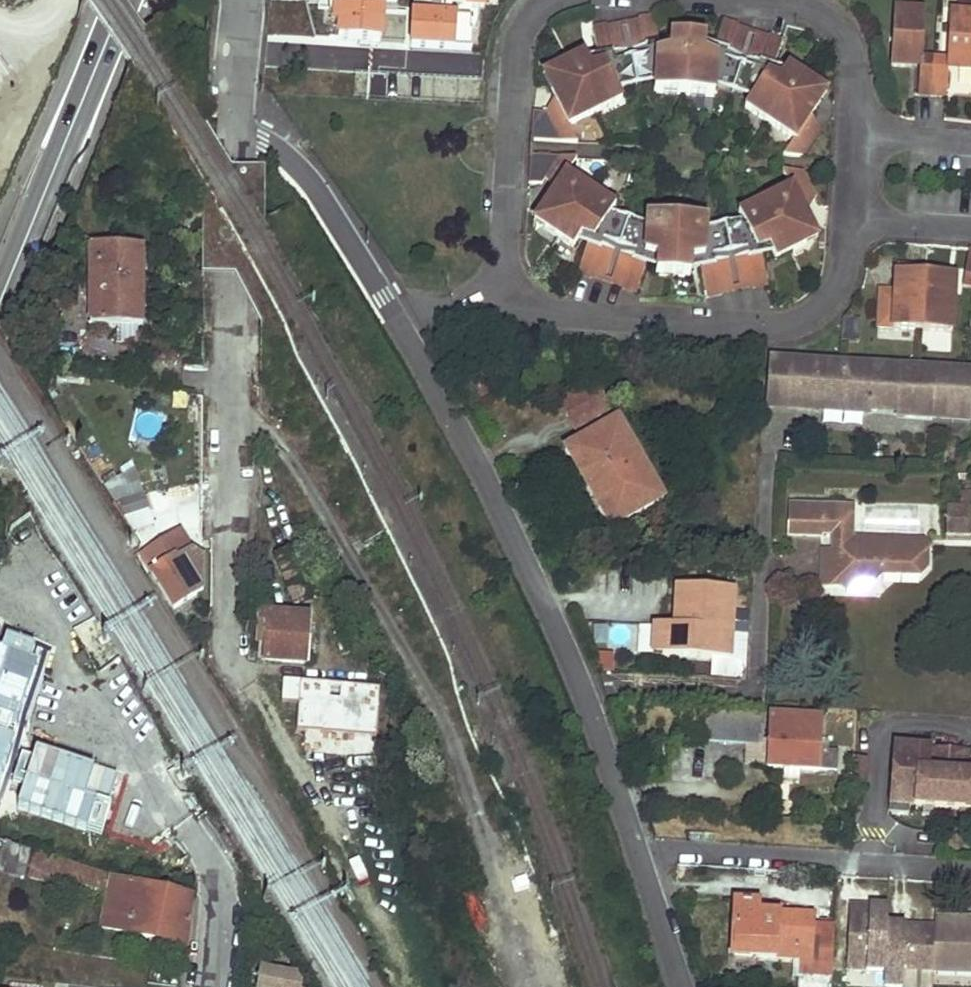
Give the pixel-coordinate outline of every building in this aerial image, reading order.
[(925,42),(927,9),(896,7),(892,65),(909,66),(910,49),(925,42)] [(952,10),(951,43),(963,51),(963,69),(970,69),(970,11),(952,10)] [(651,17),(594,31),(601,60),(613,57),(617,67),(650,59),(647,47),(659,44),(651,17)] [(722,22),(713,48),(722,52),(719,62),(753,75),(756,67),(768,71),(779,43),(722,22)] [(667,54),(657,57),(655,82),(655,92),(714,96),(714,88),(716,61),(701,55),(703,35),(668,34),(667,54)] [(910,49),(909,66),(921,67),(922,58),(924,58),(925,42),(910,49)] [(963,51),(951,43),(950,59),(949,68),(963,69),(963,51)] [(549,111),(534,110),(533,137),(581,141),(574,125),(627,98),(624,92),(611,69),(594,73),(584,54),(558,68),(563,79),(556,90),(563,104),(549,111)] [(617,67),(611,69),(624,92),(655,82),(657,57),(650,59),(617,67)] [(921,67),(920,94),(934,95),(936,58),(924,58),(922,58),(921,67)] [(950,59),(936,58),(934,95),(948,96),(949,68),(950,59)] [(716,61),(714,88),(750,101),(766,80),(753,75),(719,62),(716,61)] [(558,68),(547,73),(556,90),(563,79),(558,68)] [(750,101),(743,109),(792,149),(786,156),(803,157),(818,140),(806,131),(815,119),(809,104),(817,94),(788,71),(777,84),(766,80),(750,101)] [(815,119),(828,102),(817,94),(809,104),(815,119)] [(532,154),(530,183),(543,184),(549,177),(561,187),(548,205),(555,215),(547,226),(575,248),(586,234),(596,238),(614,215),(619,208),(572,172),(581,158),(532,154)] [(792,188),(738,214),(741,219),(754,244),(765,241),(775,261),(807,245),(800,233),(810,224),(803,208),(817,201),(804,174),(784,173),(792,188)] [(548,205),(537,219),(547,226),(555,215),(548,205)] [(614,215),(596,238),(603,240),(637,251),(647,254),(648,225),(614,215)] [(707,220),(649,215),(648,225),(647,254),(658,257),(657,272),(692,275),(693,260),(704,257),(706,229),(707,220)] [(741,219),(706,229),(704,257),(713,255),(747,246),(754,244),(741,219)] [(807,245),(818,239),(810,224),(800,233),(807,245)] [(586,243),(577,271),(636,291),(647,263),(635,259),(637,251),(603,240),(599,248),(586,243)] [(145,266),(145,246),(92,247),(91,301),(98,302),(98,324),(138,324),(139,265),(145,266)] [(715,264),(700,269),(709,299),(769,282),(761,252),(749,255),(747,246),(713,255),(715,264)] [(970,288),(970,250),(962,286),(970,288)] [(896,293),(883,291),(881,328),(921,330),(926,272),(912,271),(898,270),(896,293)] [(946,273),(926,272),(921,330),(956,332),(957,296),(944,286),(946,273)] [(959,274),(946,273),(944,286),(957,296),(959,274)] [(770,358),(767,405),(870,412),(935,417),(970,419),(970,369),(964,368),(919,365),(874,362),(875,364),(770,358)] [(490,367),(474,377),(485,395),(501,386),(490,367)] [(597,380),(613,407),(624,400),(608,374),(597,380)] [(596,379),(560,400),(576,428),(613,407),(597,380),(596,379)] [(621,424),(567,454),(610,528),(664,498),(621,424)] [(125,517),(149,510),(145,494),(121,501),(125,517)] [(789,534),(824,534),(824,518),(825,504),(790,503),(789,534)] [(855,505),(825,504),(824,518),(853,518),(855,505)] [(948,507),(946,534),(970,535),(970,508),(948,507)] [(204,557),(195,550),(183,530),(144,552),(175,606),(197,594),(196,592),(204,586),(204,557)] [(928,551),(926,547),(923,540),(856,542),(855,551),(848,552),(842,559),(822,559),(822,595),(842,594),(848,600),(859,593),(880,593),(890,584),(927,582),(930,577),(923,554),(928,551)] [(734,589),(686,586),(685,596),(675,596),(674,626),(653,625),(652,644),(662,645),(662,655),(730,659),(734,589)] [(685,596),(686,586),(676,586),(675,596),(685,596)] [(308,662),(311,616),(260,613),(259,634),(267,634),(265,659),(308,662)] [(639,628),(637,656),(648,657),(650,629),(639,628)] [(662,645),(652,644),(651,655),(662,655),(662,645)] [(377,684),(276,676),(274,682),(278,698),(291,700),(289,728),(375,734),(377,684)] [(790,715),(770,715),(768,766),(785,767),(800,768),(821,769),(821,767),(837,768),(838,749),(822,748),(823,717),(797,716),(798,710),(790,710),(790,715)] [(703,712),(701,740),(763,743),(764,714),(703,711),(703,712)] [(968,750),(894,744),(890,804),(970,810),(970,778),(966,778),(966,772),(969,772),(970,760),(967,760),(968,750)] [(800,781),(800,768),(785,767),(784,780),(800,781)] [(30,852),(0,842),(0,873),(23,879),(30,852)] [(115,878),(38,853),(30,878),(76,890),(77,885),(110,893),(102,926),(186,946),(192,896),(115,878)] [(758,901),(736,900),(734,946),(753,947),(752,955),(800,957),(813,958),(815,924),(816,915),(758,912),(758,901)] [(936,920),(933,969),(970,972),(970,922),(936,920)] [(799,975),(832,976),(834,954),(819,954),(820,924),(815,924),(813,958),(800,957),(799,975)] [(835,925),(820,924),(819,954),(834,954),(835,925)] [(753,947),(734,946),(734,954),(752,955),(753,947)] [(295,983),(289,975),(253,970),(250,986),(295,986),(295,983)]
